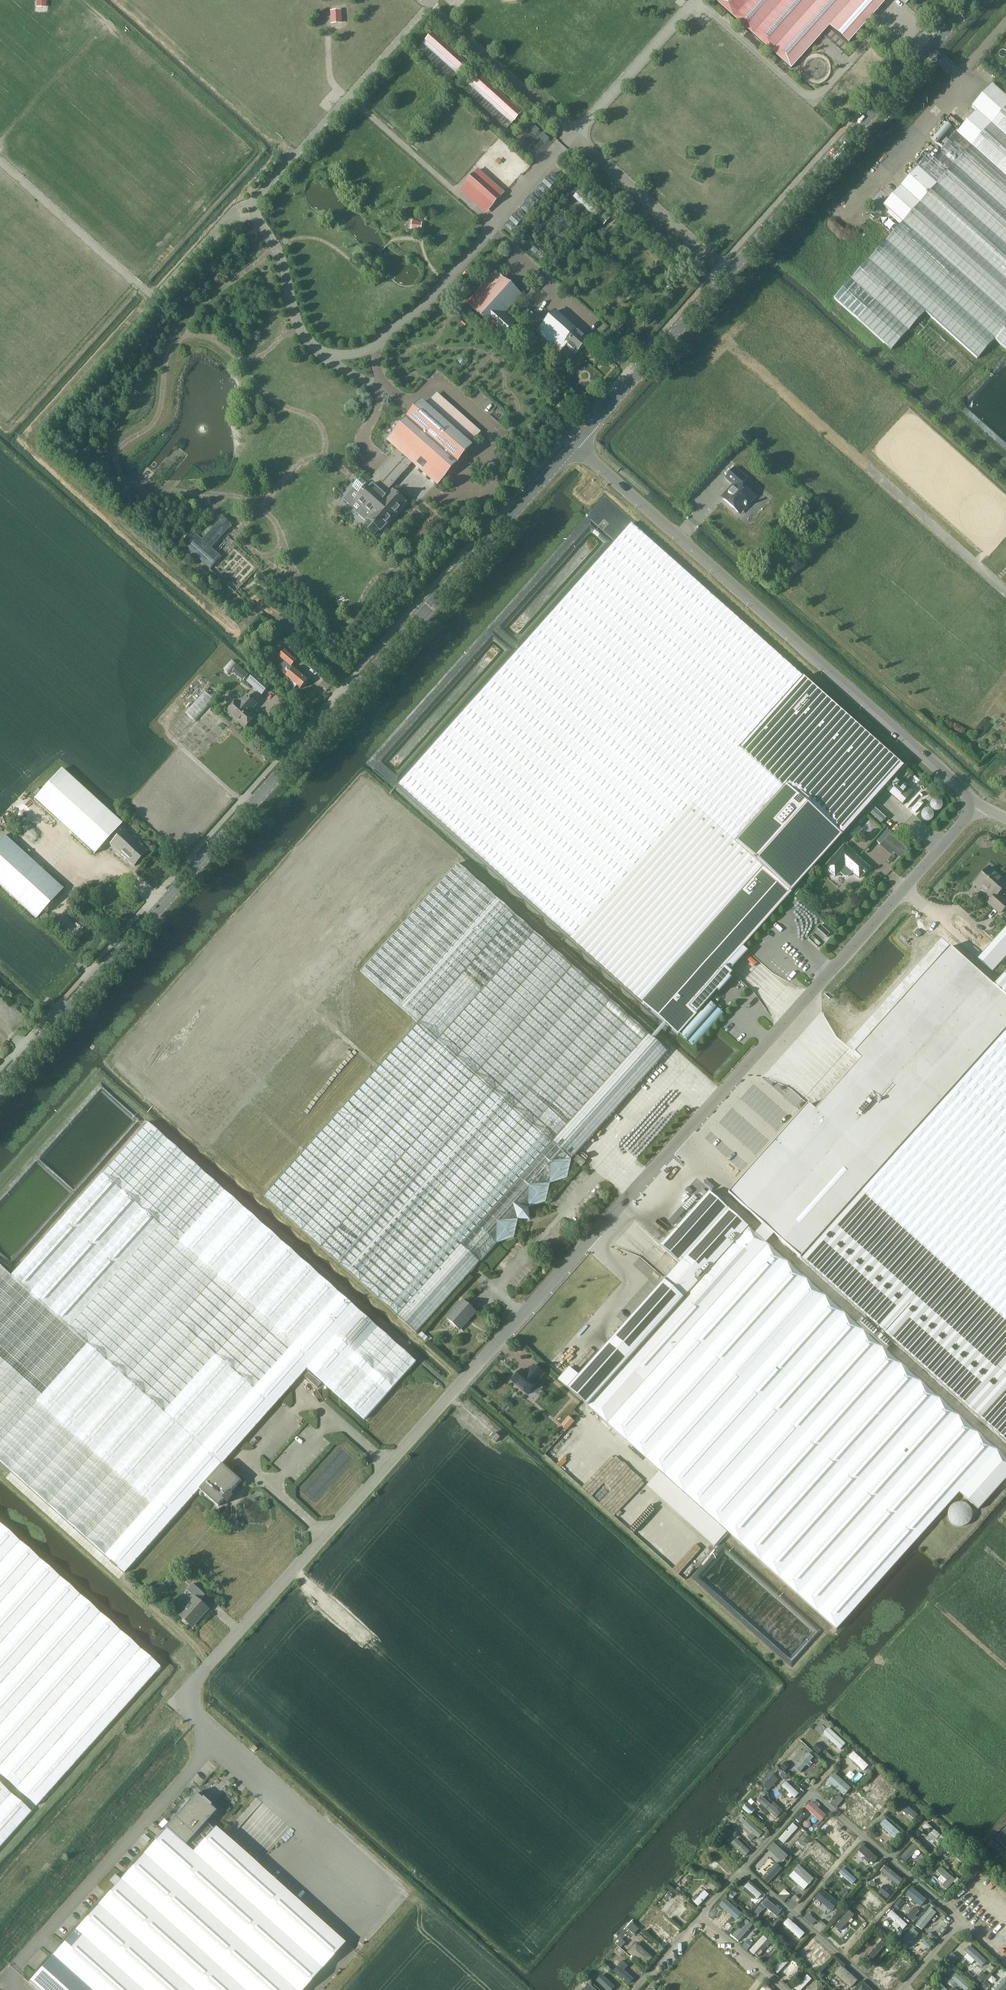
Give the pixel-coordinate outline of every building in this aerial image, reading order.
[(791,68),(830,26),(849,43),(887,0),(715,0),(791,68)] [(330,8),(331,21),(341,21),(341,8),(330,8)] [(431,32),(418,51),(456,78),(470,59),(431,32)] [(440,73),(451,83),(454,79),(443,70),(440,73)] [(466,87),(508,125),(522,110),(480,73),(466,87)] [(1003,95),(1004,94),(988,80),(987,81),(967,103),(972,107),(942,140),(935,148),(931,143),(902,176),(879,201),(902,222),(834,299),(891,350),(926,312),(942,327),(978,359),(995,340),(1005,350),(1005,98),(1003,95)] [(539,136),(546,142),(549,138),(543,132),(539,136)] [(505,193),(478,169),(459,190),(486,214),(505,193)] [(515,232),(551,188),(557,193),(561,188),(556,184),(560,179),(551,171),(507,225),(515,232)] [(579,192),(573,198),(603,226),(610,219),(579,192)] [(412,219),(411,228),(421,229),(422,220),(412,219)] [(462,275),(467,279),(473,272),(467,268),(462,275)] [(521,296),(494,272),(465,302),(502,335),(504,337),(516,323),(505,313),(521,296)] [(536,332),(537,333),(559,352),(566,345),(576,354),(588,340),(556,311),(536,332)] [(437,393),(426,405),(422,401),(386,441),(397,450),(369,481),(363,475),(352,488),(353,489),(344,500),(357,512),(356,513),(365,521),(367,520),(369,522),(364,527),(375,537),(379,531),(381,532),(407,502),(393,490),(390,492),(389,491),(412,464),(438,486),(473,447),(471,444),(481,432),(437,393)] [(735,468),(732,472),(729,469),(725,473),(728,476),(727,478),(736,487),(725,500),(739,513),(745,506),(747,508),(756,497),(743,485),(747,479),(735,468)] [(232,526),(222,518),(202,540),(197,535),(185,547),(210,570),(222,558),(211,548),(232,526)] [(745,625),(717,600),(632,524),(541,625),(520,649),(399,784),(485,861),(643,1002),(679,1034),(685,1027),(697,1014),(690,1007),(697,999),(702,993),(791,893),(843,835),(904,767),(804,677),(745,625)] [(296,659),(284,649),(279,655),(285,660),(277,668),(288,678),(283,684),(291,691),(296,685),(300,688),(307,680),(291,665),(296,659)] [(271,685),(256,671),(248,680),(262,694),(271,685)] [(206,690),(187,711),(196,719),(215,698),(206,690)] [(250,711),(257,703),(247,694),(240,702),(238,699),(227,711),(245,727),(255,715),(250,711)] [(121,823),(61,768),(34,798),(94,853),(121,823)] [(906,771),(902,775),(907,780),(911,776),(906,771)] [(913,791),(898,777),(891,785),(906,799),(913,791)] [(928,821),(936,814),(931,808),(923,814),(928,821)] [(133,865),(146,851),(124,830),(111,845),(133,865)] [(895,851),(900,856),(907,848),(887,830),(877,840),(893,854),(895,851)] [(63,888),(4,834),(0,838),(0,884),(37,917),(63,888)] [(859,879),(869,867),(855,855),(854,857),(843,847),(824,867),(835,877),(840,872),(843,876),(846,877),(849,876),(852,872),(859,879)] [(515,914),(458,863),(362,971),(417,1022),(345,1107),(264,1196),(417,1334),(480,1263),(497,1244),(514,1238),(518,1220),(520,1218),(528,1209),(529,1208),(546,1202),(550,1184),(567,1178),(572,1160),(571,1160),(655,1067),(668,1052),(515,914)] [(1005,908),(1005,902),(999,896),(1005,888),(1005,882),(990,868),(977,884),(995,899),(990,905),(1001,914),(1005,908)] [(824,943),(835,932),(824,922),(814,933),(824,943)] [(978,959),(992,972),(1005,957),(1005,928),(978,959)] [(994,986),(1005,997),(1005,972),(994,986)] [(778,1077),(822,1113),(865,1061),(830,1033),(825,1039),(820,1034),(823,1031),(819,1028),(817,1030),(809,1023),(772,1070),(775,1072),(776,1070),(780,1073),(778,1077)] [(801,1258),(1005,1442),(1005,1030),(801,1258)] [(149,1122),(12,1276),(0,1265),(0,1460),(125,1573),(199,1489),(223,1463),(307,1368),(365,1419),(416,1361),(378,1327),(359,1310),(263,1224),(149,1122)] [(710,1151),(701,1160),(709,1168),(718,1158),(710,1151)] [(574,1160),(581,1167),(585,1162),(578,1155),(574,1160)] [(648,1183),(654,1189),(668,1175),(663,1169),(648,1183)] [(685,1294),(587,1406),(836,1629),(836,1630),(916,1542),(960,1491),(998,1449),(709,1192),(661,1246),(680,1263),(667,1278),(685,1294)] [(570,1367),(558,1380),(568,1388),(572,1393),(587,1406),(685,1294),(667,1278),(579,1376),(570,1367)] [(460,1329),(475,1313),(463,1302),(448,1319),(460,1329)] [(425,1341),(428,1338),(422,1332),(419,1335),(425,1341)] [(409,1372),(411,1375),(420,1365),(417,1363),(409,1372)] [(514,1379),(512,1381),(528,1395),(538,1383),(536,1382),(544,1374),(534,1365),(527,1374),(521,1370),(520,1372),(518,1371),(513,1377),(514,1379)] [(304,1376),(317,1388),(321,1383),(308,1372),(304,1376)] [(569,1414),(561,1423),(568,1429),(576,1420),(569,1414)] [(494,1432),(490,1437),(496,1442),(500,1437),(494,1432)] [(979,1508),(1005,1478),(1005,1456),(998,1449),(960,1491),(979,1508)] [(223,1463),(199,1489),(219,1506),(224,1500),(228,1503),(234,1496),(230,1493),(242,1480),(223,1463)] [(0,1523),(0,1773),(29,1799),(37,1806),(157,1672),(158,1673),(161,1669),(160,1668),(160,1667),(161,1667),(154,1661),(0,1523)] [(203,1615),(209,1609),(200,1600),(205,1594),(193,1584),(187,1590),(195,1597),(179,1615),(192,1626),(202,1614),(203,1615)] [(828,1729),(823,1735),(840,1750),(846,1745),(828,1729)] [(823,1749),(817,1744),(812,1749),(818,1755),(823,1749)] [(808,1753),(794,1769),(800,1774),(807,1766),(809,1768),(812,1764),(810,1762),(813,1758),(808,1753)] [(854,1753),(849,1758),(863,1771),(868,1766),(854,1753)] [(785,1762),(780,1768),(785,1772),(790,1767),(785,1762)] [(879,1771),(872,1779),(888,1795),(896,1787),(879,1771)] [(783,1772),(779,1776),(785,1781),(788,1777),(783,1772)] [(844,1796),(851,1789),(834,1774),(827,1782),(844,1796)] [(768,1791),(779,1779),(774,1775),(773,1776),(763,1787),(768,1791)] [(799,1794),(786,1782),(781,1787),(789,1794),(787,1796),(790,1799),(792,1797),(794,1799),(799,1794)] [(31,1812),(37,1806),(29,1799),(24,1805),(0,1784),(0,1847),(31,1812)] [(857,1790),(850,1798),(871,1818),(879,1810),(857,1790)] [(344,1943),(215,1827),(213,1829),(206,1822),(215,1811),(210,1806),(211,1805),(202,1798),(201,1799),(195,1793),(164,1828),(165,1828),(156,1839),(157,1840),(121,1880),(115,1875),(109,1881),(115,1886),(62,1946),(61,1945),(51,1955),(52,1956),(29,1982),(38,1989),(303,1989),(344,1943)] [(844,1800),(838,1795),(830,1804),(837,1809),(844,1800)] [(771,1806),(761,1797),(757,1802),(761,1805),(758,1809),(766,1816),(768,1813),(776,1820),(783,1812),(779,1809),(780,1808),(774,1803),(771,1806)] [(898,1806),(913,1819),(918,1815),(908,1807),(912,1802),(906,1797),(898,1806)] [(827,1816),(811,1802),(805,1809),(820,1823),(827,1816)] [(747,1804),(742,1809),(750,1816),(755,1811),(747,1804)] [(800,1824),(806,1816),(802,1812),(795,1820),(800,1824)] [(925,1814),(921,1818),(927,1823),(930,1819),(925,1814)] [(763,1820),(757,1816),(754,1819),(760,1824),(763,1820)] [(831,1816),(822,1827),(826,1830),(835,1819),(831,1816)] [(857,1823),(863,1827),(867,1822),(860,1818),(857,1823)] [(764,1834),(747,1820),(743,1826),(752,1834),(748,1839),(751,1842),(755,1837),(758,1840),(764,1834)] [(885,1820),(880,1826),(895,1840),(900,1834),(885,1820)] [(838,1823),(832,1829),(845,1842),(851,1836),(838,1823)] [(934,1830),(926,1823),(922,1828),(930,1835),(934,1830)] [(784,1845),(798,1829),(793,1824),(778,1840),(784,1845)] [(995,1838),(1005,1848),(1005,1826),(995,1838)] [(735,1834),(730,1830),(727,1834),(731,1838),(735,1834)] [(946,1841),(934,1830),(926,1840),(932,1846),(935,1842),(941,1847),(946,1841)] [(874,1839),(878,1835),(874,1831),(870,1835),(874,1839)] [(811,1839),(805,1833),(798,1841),(804,1847),(811,1839)] [(736,1839),(731,1845),(744,1858),(749,1852),(736,1839)] [(893,1845),(889,1841),(883,1846),(888,1851),(893,1845)] [(788,1857),(773,1843),(767,1850),(782,1864),(788,1857)] [(919,1848),(913,1844),(900,1858),(905,1863),(919,1848)] [(878,1859),(863,1846),(858,1851),(865,1858),(863,1860),(868,1864),(869,1862),(873,1865),(878,1859)] [(710,1863),(715,1868),(721,1863),(730,1872),(735,1868),(721,1853),(710,1863)] [(927,1858),(923,1854),(919,1858),(923,1862),(927,1858)] [(935,1864),(931,1860),(925,1865),(930,1870),(935,1864)] [(767,1885),(782,1870),(776,1864),(761,1879),(767,1885)] [(814,1880),(798,1866),(788,1877),(803,1891),(814,1880)] [(904,1882),(885,1866),(880,1872),(893,1882),(891,1885),(895,1889),(897,1886),(899,1888),(904,1882)] [(940,1868),(936,1872),(946,1881),(942,1886),(946,1891),(955,1881),(940,1868)] [(843,1869),(839,1874),(852,1886),(857,1881),(843,1869)] [(870,1873),(865,1869),(860,1875),(865,1879),(870,1873)] [(957,1879),(954,1883),(958,1887),(962,1883),(957,1879)] [(758,1900),(762,1895),(748,1883),(743,1888),(744,1889),(743,1891),(753,1900),(755,1898),(758,1900)] [(893,1893),(884,1885),(877,1893),(886,1900),(893,1893)] [(860,1898),(875,1911),(884,1902),(869,1888),(860,1898)] [(927,1900),(912,1888),(905,1896),(912,1901),(910,1903),(914,1906),(916,1904),(920,1908),(927,1900)] [(790,1896),(784,1890),(779,1896),(785,1902),(790,1896)] [(822,1890),(815,1899),(831,1912),(838,1904),(822,1890)] [(698,1898),(696,1895),(692,1899),(695,1902),(694,1903),(698,1907),(709,1895),(705,1891),(698,1898)] [(737,1895),(733,1891),(728,1897),(733,1900),(737,1895)] [(851,1895),(845,1891),(840,1897),(845,1901),(851,1895)] [(900,1910),(905,1903),(900,1899),(893,1908),(897,1911),(899,1909),(900,1910)] [(736,1922),(742,1915),(725,1900),(719,1906),(736,1922)] [(781,1912),(766,1900),(762,1905),(761,1904),(753,1913),(755,1914),(753,1916),(750,1914),(748,1916),(755,1921),(759,1917),(758,1917),(763,1911),(764,1911),(766,1909),(776,1918),(781,1912)] [(850,1908),(842,1901),(833,1912),(838,1916),(841,1912),(844,1915),(850,1908)] [(910,1909),(905,1905),(900,1912),(905,1916),(910,1909)] [(920,1912),(914,1908),(906,1917),(913,1923),(917,1918),(916,1916),(920,1912)] [(936,1914),(930,1909),(916,1926),(922,1931),(936,1914)] [(854,1915),(849,1911),(834,1928),(840,1932),(854,1915)] [(903,1931),(908,1926),(891,1911),(887,1916),(894,1923),(892,1926),(897,1930),(900,1928),(903,1931)] [(662,1914),(656,1921),(674,1936),(680,1928),(662,1914)] [(816,1921),(807,1914),(803,1918),(812,1926),(816,1921)] [(646,1916),(640,1926),(646,1930),(653,1920),(646,1916)] [(800,1940),(805,1934),(789,1919),(783,1925),(800,1940)] [(737,1943),(752,1926),(746,1921),(733,1937),(731,1935),(729,1936),(737,1943)] [(632,1924),(627,1929),(634,1935),(639,1930),(632,1924)] [(730,1934),(734,1928),(729,1925),(725,1930),(730,1934)] [(904,1951),(919,1935),(912,1929),(898,1946),(904,1951)] [(937,1939),(930,1933),(926,1937),(934,1944),(937,1939)] [(666,1935),(661,1942),(666,1947),(672,1939),(666,1935)] [(758,1958),(771,1943),(763,1936),(749,1952),(754,1956),(755,1955),(758,1958)] [(621,1949),(626,1943),(620,1939),(616,1944),(621,1949)] [(747,1952),(753,1945),(748,1940),(742,1947),(747,1952)] [(815,1940),(808,1947),(824,1962),(831,1955),(815,1940)] [(887,1944),(882,1940),(866,1958),(871,1963),(887,1944)] [(933,1946),(927,1941),(923,1945),(930,1950),(933,1946)] [(795,1947),(789,1942),(785,1946),(791,1951),(795,1947)] [(636,1944),(628,1953),(645,1968),(653,1959),(636,1944)] [(974,1962),(981,1968),(987,1962),(970,1947),(964,1953),(967,1955),(964,1959),(971,1965),(974,1962)] [(890,1948),(878,1963),(887,1969),(899,1955),(890,1948)] [(953,1966),(958,1959),(952,1953),(946,1960),(953,1966)] [(777,1975),(789,1963),(783,1958),(772,1970),(777,1975)] [(623,1962),(614,1972),(629,1986),(634,1980),(624,1971),(628,1967),(623,1962)] [(950,1976),(955,1972),(945,1963),(941,1968),(950,1976)] [(990,1974),(995,1969),(991,1965),(986,1971),(990,1974)] [(841,1966),(833,1974),(851,1989),(858,1981),(841,1966)] [(598,1968),(592,1975),(597,1978),(602,1972),(598,1968)] [(821,1980),(825,1975),(820,1971),(816,1976),(821,1980)] [(954,1973),(949,1978),(951,1980),(947,1983),(955,1989),(957,1988),(959,1989),(961,1989),(962,1989),(971,1989),(972,1988),(954,1973)] [(981,1984),(988,1977),(983,1973),(977,1980),(981,1984)] [(596,1982),(605,1989),(613,1989),(615,1987),(602,1975),(596,1982)] [(812,1980),(807,1975),(794,1989),(795,1989),(802,1989),(812,1980)] [(934,1977),(933,1976),(928,1981),(934,1987),(936,1985),(935,1984),(935,1981),(934,1977)] [(1005,1989),(1005,1979),(1005,1978),(995,1989),(1005,1989)] [(893,1979),(885,1979),(885,1987),(893,1986),(893,1979)] [(942,1986),(943,1985),(939,1982),(934,1987),(938,1989),(939,1989),(946,1989),(942,1986)] [(990,1986),(985,1982),(980,1987),(984,1989),(987,1989),(990,1986)]
